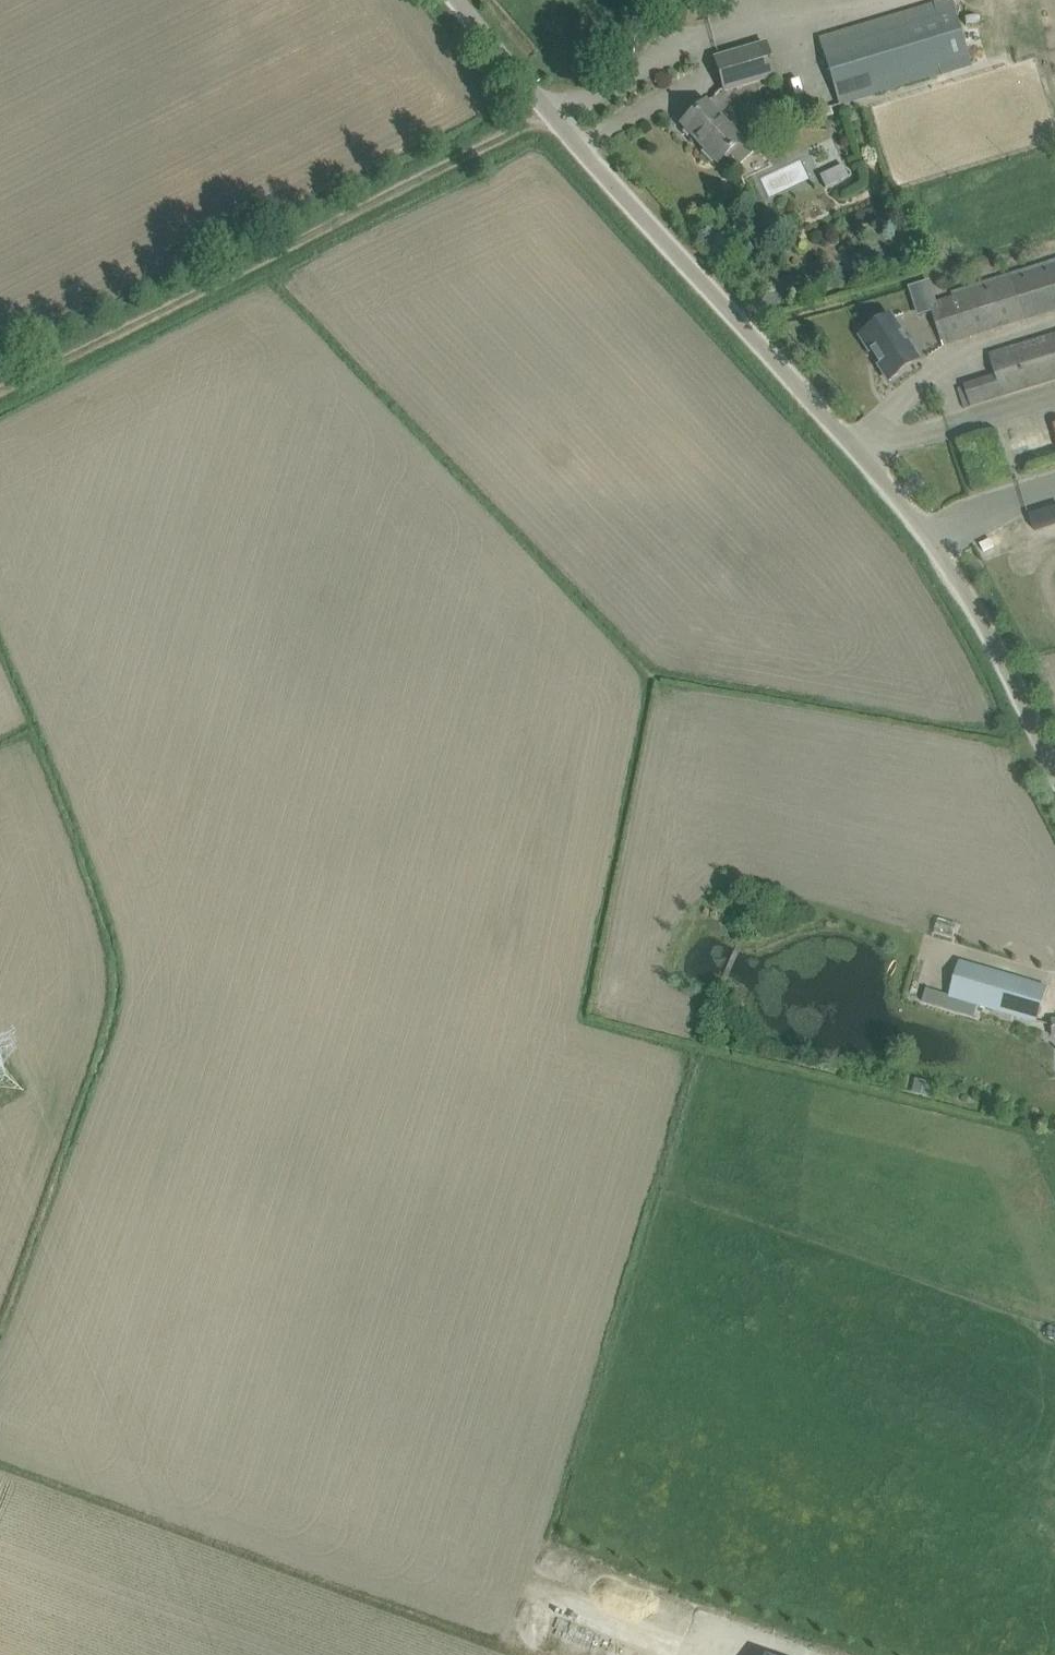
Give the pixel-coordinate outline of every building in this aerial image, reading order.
[(941,74),(971,65),(951,0),(950,0),(921,9),(820,39),(840,105),(941,74)] [(724,91),(745,84),(774,76),(765,44),(715,59),(724,91)] [(738,137),(720,118),(705,102),(681,125),(694,139),(695,138),(701,143),(699,145),(717,163),(724,156),(736,168),(754,151),(754,146),(742,134),(738,137)] [(954,292),(956,297),(931,305),(944,345),(965,338),(983,333),(1054,310),(1054,260),(954,292)] [(920,362),(909,343),(891,317),(861,336),(872,353),(874,352),(881,363),(879,364),(890,381),(920,362)] [(1011,348),(990,354),(996,373),(1004,397),(1054,381),(1054,334),(1011,348)] [(971,406),(1004,397),(996,373),(963,384),(971,406)] [(1010,433),(1019,462),(1054,451),(1054,420),(1010,433)] [(975,1017),(979,1004),(1035,1021),(1045,987),(961,962),(952,995),(954,996),(950,1010),(975,1017)] [(911,1092),(930,1097),(933,1082),(915,1077),(911,1092)]
